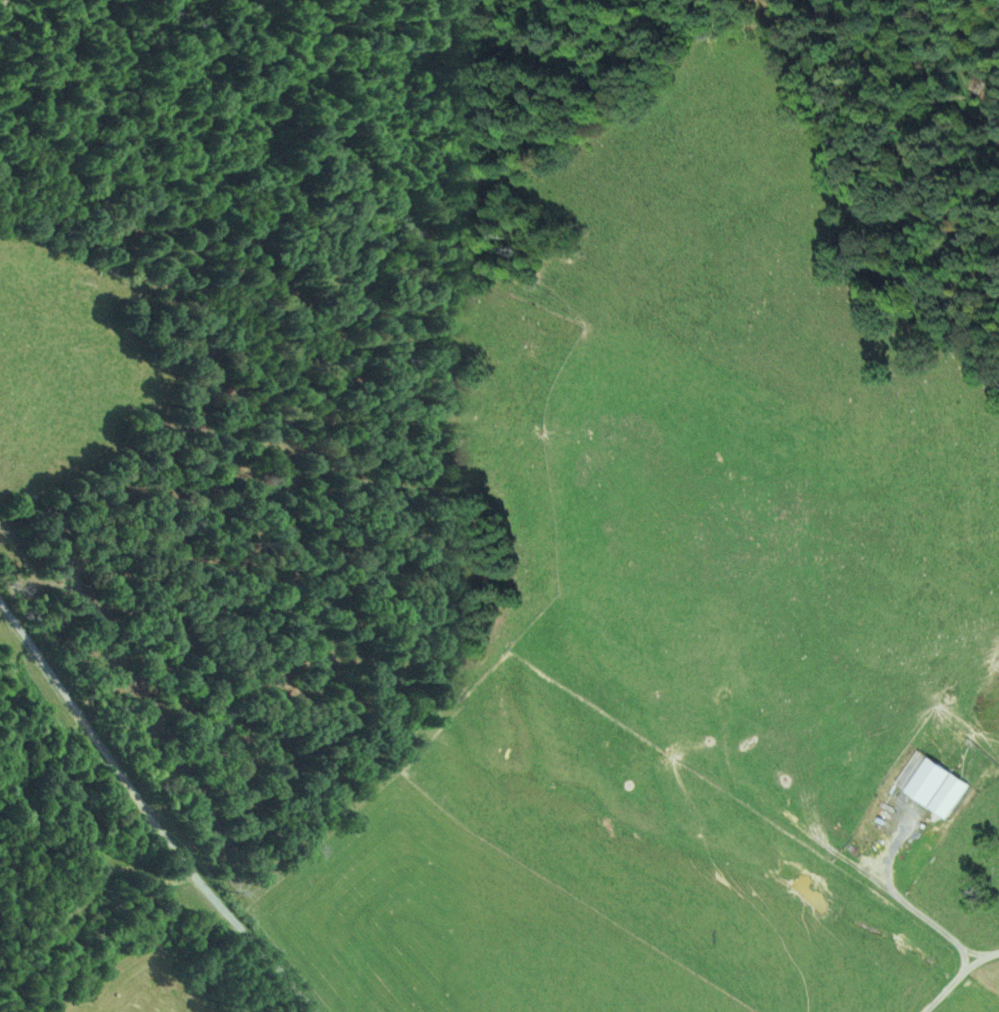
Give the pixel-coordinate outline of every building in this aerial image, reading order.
[(970,786),(928,758),(905,792),(948,820),(970,786)]
